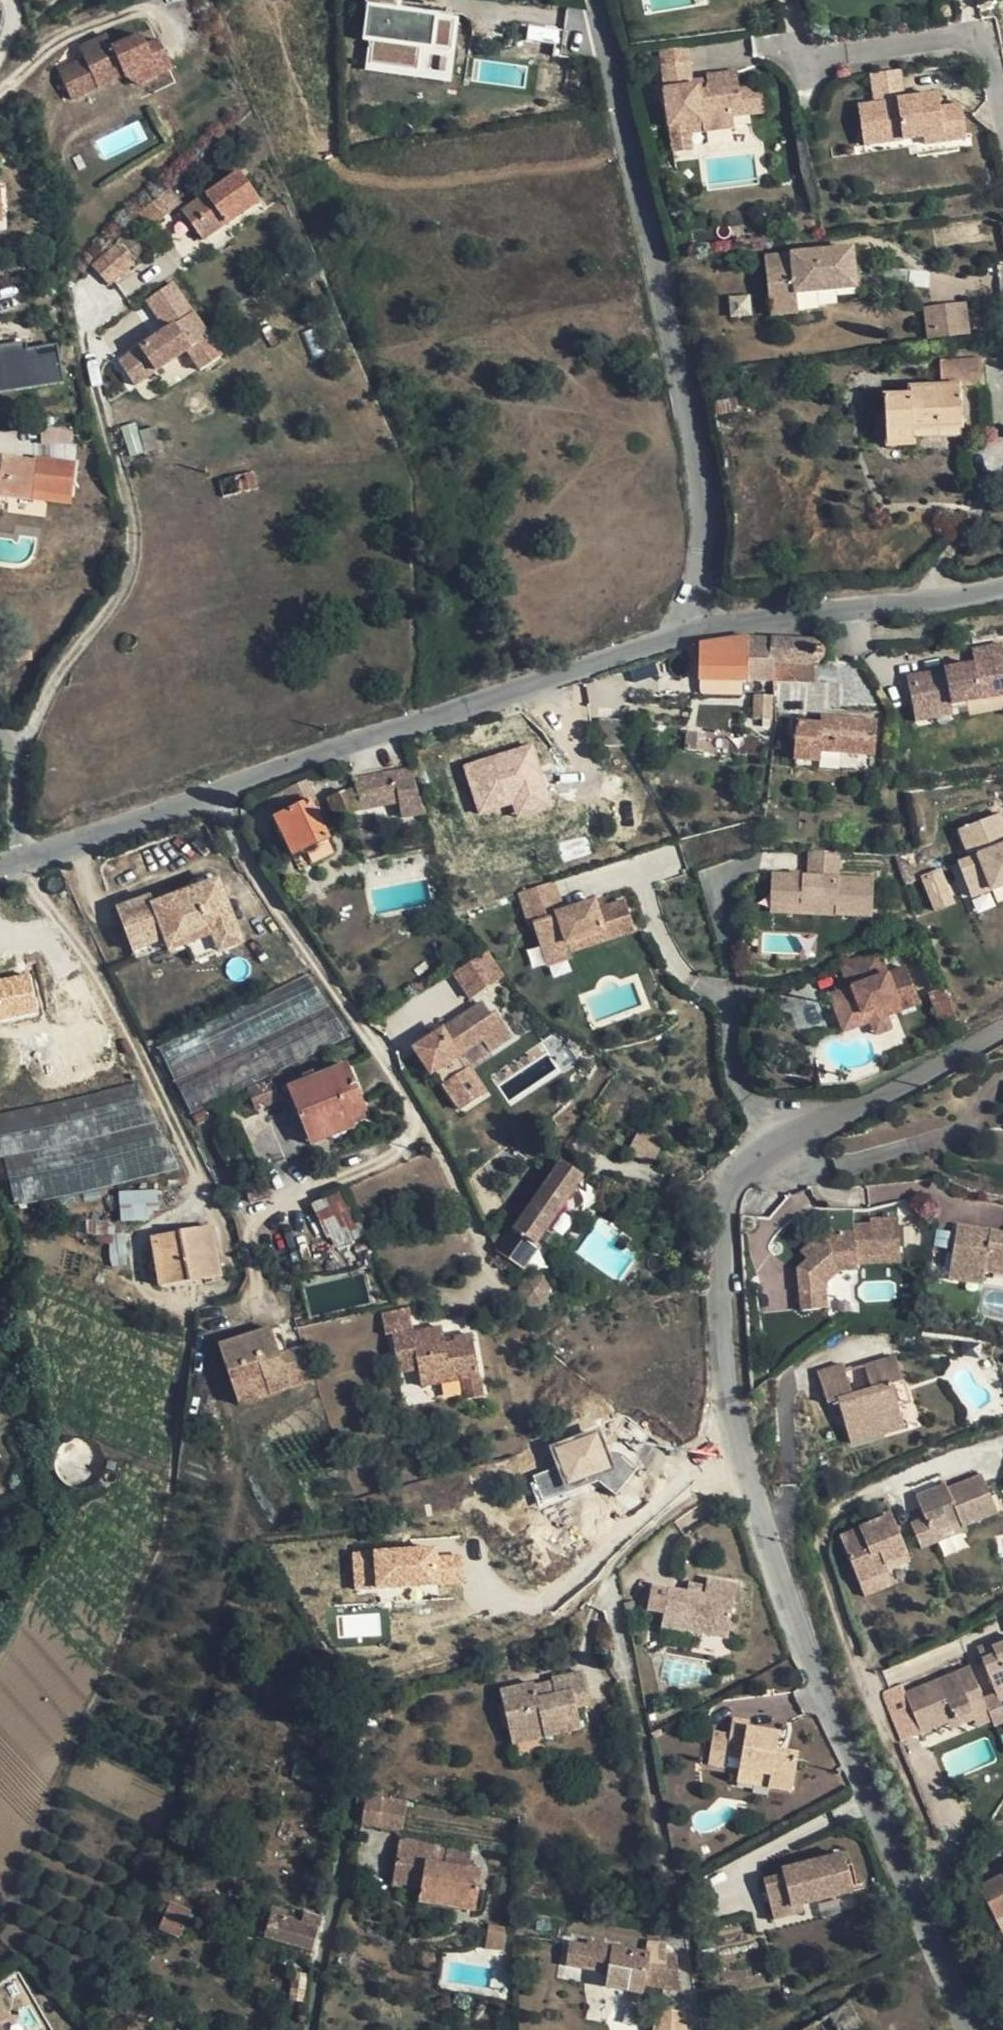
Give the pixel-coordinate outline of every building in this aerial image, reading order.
[(400,8),(401,0),(366,0),(362,41),(371,41),(369,71),(450,78),(456,12),(400,8)] [(84,62),(59,72),(71,101),(123,77),(137,86),(170,72),(157,42),(144,48),(139,36),(111,48),(106,38),(79,48),(84,62)] [(651,43),(654,61),(682,56),(679,39),(651,43)] [(682,56),(654,61),(664,124),(697,119),(698,129),(729,123),(728,111),(760,106),(756,80),(733,83),(731,66),(701,71),(702,84),(687,87),(682,56)] [(898,65),(870,69),(874,97),(857,100),(860,123),(881,120),(882,130),(900,128),(901,135),(923,133),(939,131),(941,139),(964,136),(960,101),(938,104),(936,90),(904,95),(898,65)] [(697,119),(664,124),(668,150),(686,147),(684,131),(698,129),(697,119)] [(863,140),(901,135),(900,128),(882,130),(881,120),(860,123),(863,140)] [(923,133),(924,141),(941,139),(939,131),(923,133)] [(257,199),(237,173),(185,212),(203,238),(257,199)] [(160,195),(145,208),(157,222),(173,209),(160,195)] [(145,208),(122,231),(130,241),(157,222),(145,208)] [(134,258),(116,238),(92,259),(110,279),(134,258)] [(854,295),(851,255),(849,255),(763,263),(768,311),(795,308),(794,301),(854,295)] [(207,332),(171,280),(146,297),(168,328),(121,360),(136,382),(186,347),(207,332)] [(977,303),(935,308),(939,340),(980,335),(977,303)] [(795,308),(768,311),(769,323),(796,320),(795,308)] [(207,332),(186,347),(202,368),(222,354),(207,332)] [(63,379),(55,342),(23,348),(22,339),(0,344),(0,391),(63,379)] [(909,395),(884,397),(888,445),(913,444),(913,439),(961,435),(959,385),(982,384),(981,357),(938,359),(940,386),(910,389),(909,395)] [(71,424),(43,426),(42,442),(72,441),(71,424)] [(33,459),(0,455),(0,496),(28,499),(70,504),(76,464),(33,459)] [(216,481),(222,498),(253,490),(247,473),(216,481)] [(751,636),(748,637),(747,660),(769,661),(771,637),(751,636)] [(748,637),(700,644),(699,659),(699,680),(703,680),(702,694),(736,694),(736,680),(745,680),(774,680),(773,663),(769,663),(769,661),(747,660),(748,637)] [(820,659),(822,656),(823,649),(821,645),(817,641),(771,637),(769,661),(769,663),(773,663),(811,664),(813,662),(817,661),(820,659)] [(909,676),(911,688),(926,686),(930,709),(952,704),(1002,695),(1002,644),(978,648),(980,663),(909,676)] [(30,660),(30,648),(15,648),(14,660),(30,660)] [(813,662),(811,664),(813,684),(833,685),(833,672),(832,669),(822,656),(820,659),(817,661),(813,662)] [(811,664),(773,663),(774,680),(813,684),(811,664)] [(774,698),(774,680),(745,680),(747,696),(753,697),(770,698),(774,698)] [(926,686),(911,688),(917,721),(954,715),(952,704),(930,709),(926,686)] [(769,720),(770,698),(753,697),(752,720),(769,720)] [(806,715),(805,723),(819,724),(821,716),(806,715)] [(876,722),(852,719),(821,716),(819,724),(805,723),(796,723),(793,760),(819,761),(820,751),(871,756),(873,756),(876,722)] [(630,720),(605,719),(604,744),(629,745),(630,720)] [(533,742),(462,763),(477,815),(513,804),(517,818),(552,808),(533,742)] [(870,768),(871,756),(820,751),(819,761),(793,760),(793,767),(839,771),(839,766),(870,768)] [(356,787),(360,810),(397,802),(402,818),(425,814),(409,770),(354,781),(356,787)] [(276,821),(281,834),(287,847),(302,841),(306,850),(328,839),(311,802),(315,800),(306,781),(278,793),(284,806),(278,809),(280,815),(274,818),(276,821)] [(360,810),(356,787),(345,792),(352,812),(360,810)] [(352,812),(345,792),(329,799),(339,820),(352,812)] [(961,829),(973,859),(962,863),(975,897),(1002,887),(1002,814),(961,829)] [(274,836),(281,834),(276,821),(269,824),(274,836)] [(291,856),(306,850),(302,841),(287,847),(291,856)] [(775,868),(774,892),(805,895),(804,899),(838,902),(838,910),(874,913),(876,875),(842,873),(843,848),(812,846),(811,871),(775,868)] [(923,861),(903,867),(907,880),(928,873),(923,861)] [(956,903),(943,871),(925,878),(938,910),(956,903)] [(157,893),(124,904),(138,946),(189,929),(193,942),(199,960),(247,944),(225,878),(178,894),(159,901),(157,893)] [(561,911),(552,883),(521,893),(531,925),(535,924),(545,949),(585,936),(587,938),(605,932),(607,938),(636,928),(626,898),(609,904),(599,908),(596,899),(561,911)] [(175,887),(157,893),(159,901),(178,894),(175,887)] [(772,906),(838,910),(838,902),(804,899),(805,895),(774,892),(772,906)] [(606,896),(596,899),(599,908),(609,904),(606,896)] [(189,929),(138,946),(141,954),(173,944),(174,948),(193,942),(189,929)] [(585,936),(545,949),(550,964),(575,956),(573,951),(607,938),(605,932),(587,938),(585,936)] [(842,961),(850,984),(831,991),(842,1018),(882,1004),(886,1013),(919,1000),(905,964),(888,971),(880,947),(842,961)] [(505,977),(488,951),(458,971),(475,997),(505,977)] [(0,977),(0,1022),(38,1017),(32,973),(0,977)] [(308,975),(158,1049),(191,1114),(232,1094),(260,1080),(349,1037),(308,975)] [(486,1002),(418,1048),(434,1071),(438,1069),(464,1108),(487,1093),(460,1053),(485,1037),(492,1048),(513,1034),(498,1011),(494,1014),(486,1002)] [(882,1004),(842,1018),(845,1028),(870,1018),(876,1033),(891,1028),(886,1013),(882,1004)] [(292,1101),(305,1137),(350,1119),(366,1113),(347,1064),(287,1088),(292,1101)] [(263,1087),(260,1080),(232,1094),(236,1100),(263,1087)] [(2,1156),(156,1123),(137,1083),(0,1113),(0,1157),(2,1156)] [(309,1146),(305,1137),(292,1101),(266,1111),(285,1161),(311,1151),(309,1146)] [(257,1171),(285,1161),(266,1111),(237,1122),(257,1171)] [(354,1129),(350,1119),(305,1137),(309,1146),(354,1129)] [(12,1205),(13,1206),(177,1170),(179,1169),(175,1161),(156,1123),(2,1156),(12,1205)] [(640,1133),(625,1155),(646,1170),(662,1148),(640,1133)] [(561,1164),(514,1231),(531,1242),(535,1244),(582,1178),(561,1164)] [(265,1179),(244,1184),(249,1202),(270,1197),(265,1179)] [(155,1190),(116,1193),(120,1222),(158,1220),(155,1190)] [(344,1192),(314,1205),(328,1236),(357,1222),(344,1192)] [(802,1265),(802,1288),(826,1288),(826,1281),(839,1270),(858,1269),(858,1260),(902,1260),(900,1216),(873,1217),(873,1222),(855,1223),(855,1226),(825,1227),(812,1239),(820,1247),(802,1265)] [(959,1224),(949,1275),(985,1281),(988,1268),(1002,1271),(1002,1232),(959,1224)] [(191,1232),(202,1279),(219,1276),(210,1228),(191,1232)] [(519,1260),(531,1242),(514,1231),(509,1235),(497,1250),(511,1261),(514,1257),(519,1260)] [(202,1279),(191,1232),(151,1239),(160,1287),(202,1279)] [(826,1288),(802,1288),(802,1307),(827,1306),(826,1288)] [(444,1344),(443,1338),(441,1328),(413,1331),(409,1310),(382,1315),(385,1334),(391,1335),(397,1373),(418,1371),(420,1387),(461,1381),(478,1377),(471,1334),(453,1337),(454,1343),(444,1344)] [(314,1380),(302,1347),(285,1352),(278,1355),(273,1341),(269,1331),(217,1348),(237,1406),(314,1380)] [(281,1338),(273,1341),(278,1355),(285,1352),(281,1338)] [(811,1379),(825,1411),(837,1405),(852,1446),(886,1431),(882,1422),(900,1414),(892,1390),(888,1384),(900,1379),(891,1356),(859,1369),(867,1392),(851,1399),(842,1376),(838,1368),(811,1379)] [(859,1369),(842,1376),(851,1399),(867,1392),(859,1369)] [(464,1400),(482,1397),(478,1377),(461,1381),(464,1400)] [(900,1379),(888,1384),(892,1390),(903,1386),(900,1379)] [(882,1422),(886,1431),(905,1423),(900,1414),(882,1422)] [(604,1480),(606,1487),(632,1479),(623,1449),(606,1454),(599,1429),(549,1445),(556,1467),(529,1475),(537,1501),(604,1480)] [(117,1464),(108,1461),(106,1469),(116,1471),(117,1464)] [(107,1481),(101,1477),(97,1483),(105,1489),(110,1484),(107,1481)] [(958,1519),(962,1529),(997,1515),(981,1477),(948,1491),(945,1487),(904,1503),(923,1550),(937,1544),(932,1530),(958,1519)] [(858,1578),(885,1567),(883,1559),(906,1550),(889,1512),(839,1533),(858,1578)] [(963,1533),(962,1529),(958,1519),(932,1530),(937,1544),(963,1533)] [(350,1550),(353,1590),(461,1582),(459,1553),(435,1554),(434,1544),(350,1550)] [(909,1558),(906,1550),(883,1559),(885,1567),(909,1558)] [(890,1578),(885,1567),(858,1578),(863,1590),(890,1578)] [(702,1594),(685,1592),(666,1589),(647,1586),(643,1610),(662,1613),(660,1626),(726,1637),(734,1586),(704,1580),(703,1587),(702,1594)] [(686,1584),(685,1592),(702,1594),(703,1587),(686,1584)] [(981,1663),(993,1659),(991,1651),(1002,1646),(1002,1642),(1002,1639),(976,1650),(981,1663)] [(991,1651),(993,1659),(981,1663),(993,1692),(1002,1688),(1002,1646),(991,1651)] [(898,1687),(879,1694),(899,1743),(944,1725),(969,1715),(967,1707),(981,1703),(966,1669),(902,1695),(898,1687)] [(534,1685),(498,1692),(509,1735),(542,1729),(544,1737),(580,1729),(576,1709),(589,1706),(582,1674),(551,1680),(552,1683),(554,1696),(537,1699),(534,1686),(534,1685)] [(552,1683),(534,1686),(537,1699),(554,1696),(552,1683)] [(993,1692),(995,1697),(998,1703),(999,1702),(1002,1701),(1002,1688),(993,1692)] [(981,1703),(989,1723),(991,1728),(1002,1723),(1002,1712),(999,1702),(998,1703),(995,1697),(981,1703)] [(969,1715),(972,1721),(975,1729),(989,1723),(981,1703),(967,1707),(969,1715)] [(947,1730),(972,1721),(969,1715),(944,1725),(947,1730)] [(723,1732),(734,1757),(740,1759),(739,1768),(769,1773),(768,1785),(790,1789),(795,1758),(775,1755),(775,1748),(777,1734),(746,1727),(747,1721),(732,1718),(729,1733),(723,1732)] [(511,1744),(544,1737),(542,1729),(509,1735),(511,1744)] [(734,1757),(723,1732),(714,1731),(708,1764),(725,1766),(727,1756),(734,1757)] [(797,1751),(775,1748),(775,1755),(795,1758),(797,1751)] [(739,1768),(745,1781),(768,1785),(769,1773),(739,1768)] [(407,1802),(363,1796),(357,1824),(401,1831),(407,1802)] [(425,1864),(420,1891),(419,1903),(474,1911),(476,1912),(481,1873),(469,1870),(472,1851),(447,1848),(447,1849),(446,1855),(438,1854),(438,1848),(438,1846),(399,1841),(396,1859),(425,1864)] [(786,1867),(803,1900),(852,1885),(840,1850),(786,1867)] [(392,1887),(420,1891),(425,1864),(396,1859),(392,1887)] [(229,1878),(232,1871),(206,1862),(204,1869),(229,1878)] [(803,1900),(786,1867),(780,1869),(782,1875),(764,1882),(776,1920),(797,1913),(794,1903),(803,1900)] [(983,1882),(999,1914),(1002,1913),(1002,1871),(983,1882)] [(808,1909),(803,1900),(794,1903),(797,1913),(808,1909)] [(188,1913),(169,1905),(159,1929),(179,1937),(188,1913)] [(270,1916),(284,1920),(286,1912),(272,1908),(270,1916)] [(317,1929),(301,1925),(284,1920),(270,1916),(269,1920),(247,1914),(242,1933),(264,1939),(312,1951),(317,1929)] [(301,1925),(317,1929),(319,1919),(304,1915),(301,1925)] [(489,1926),(488,1931),(495,1932),(506,1934),(507,1930),(489,1926)] [(484,1949),(502,1952),(504,1946),(494,1945),(495,1932),(488,1931),(484,1949)] [(506,1934),(495,1932),(494,1945),(504,1946),(506,1934)] [(680,1992),(674,1956),(649,1954),(612,1949),(611,1948),(587,1943),(586,1947),(569,1945),(566,1965),(606,1973),(608,1968),(644,1974),(643,1985),(680,1992)] [(848,2004),(829,2015),(838,2029),(856,2029),(862,2027),(848,2004)] [(655,2029),(686,2029),(685,2009),(655,2010),(655,2029)] [(829,2015),(805,2029),(838,2029),(829,2015)]
